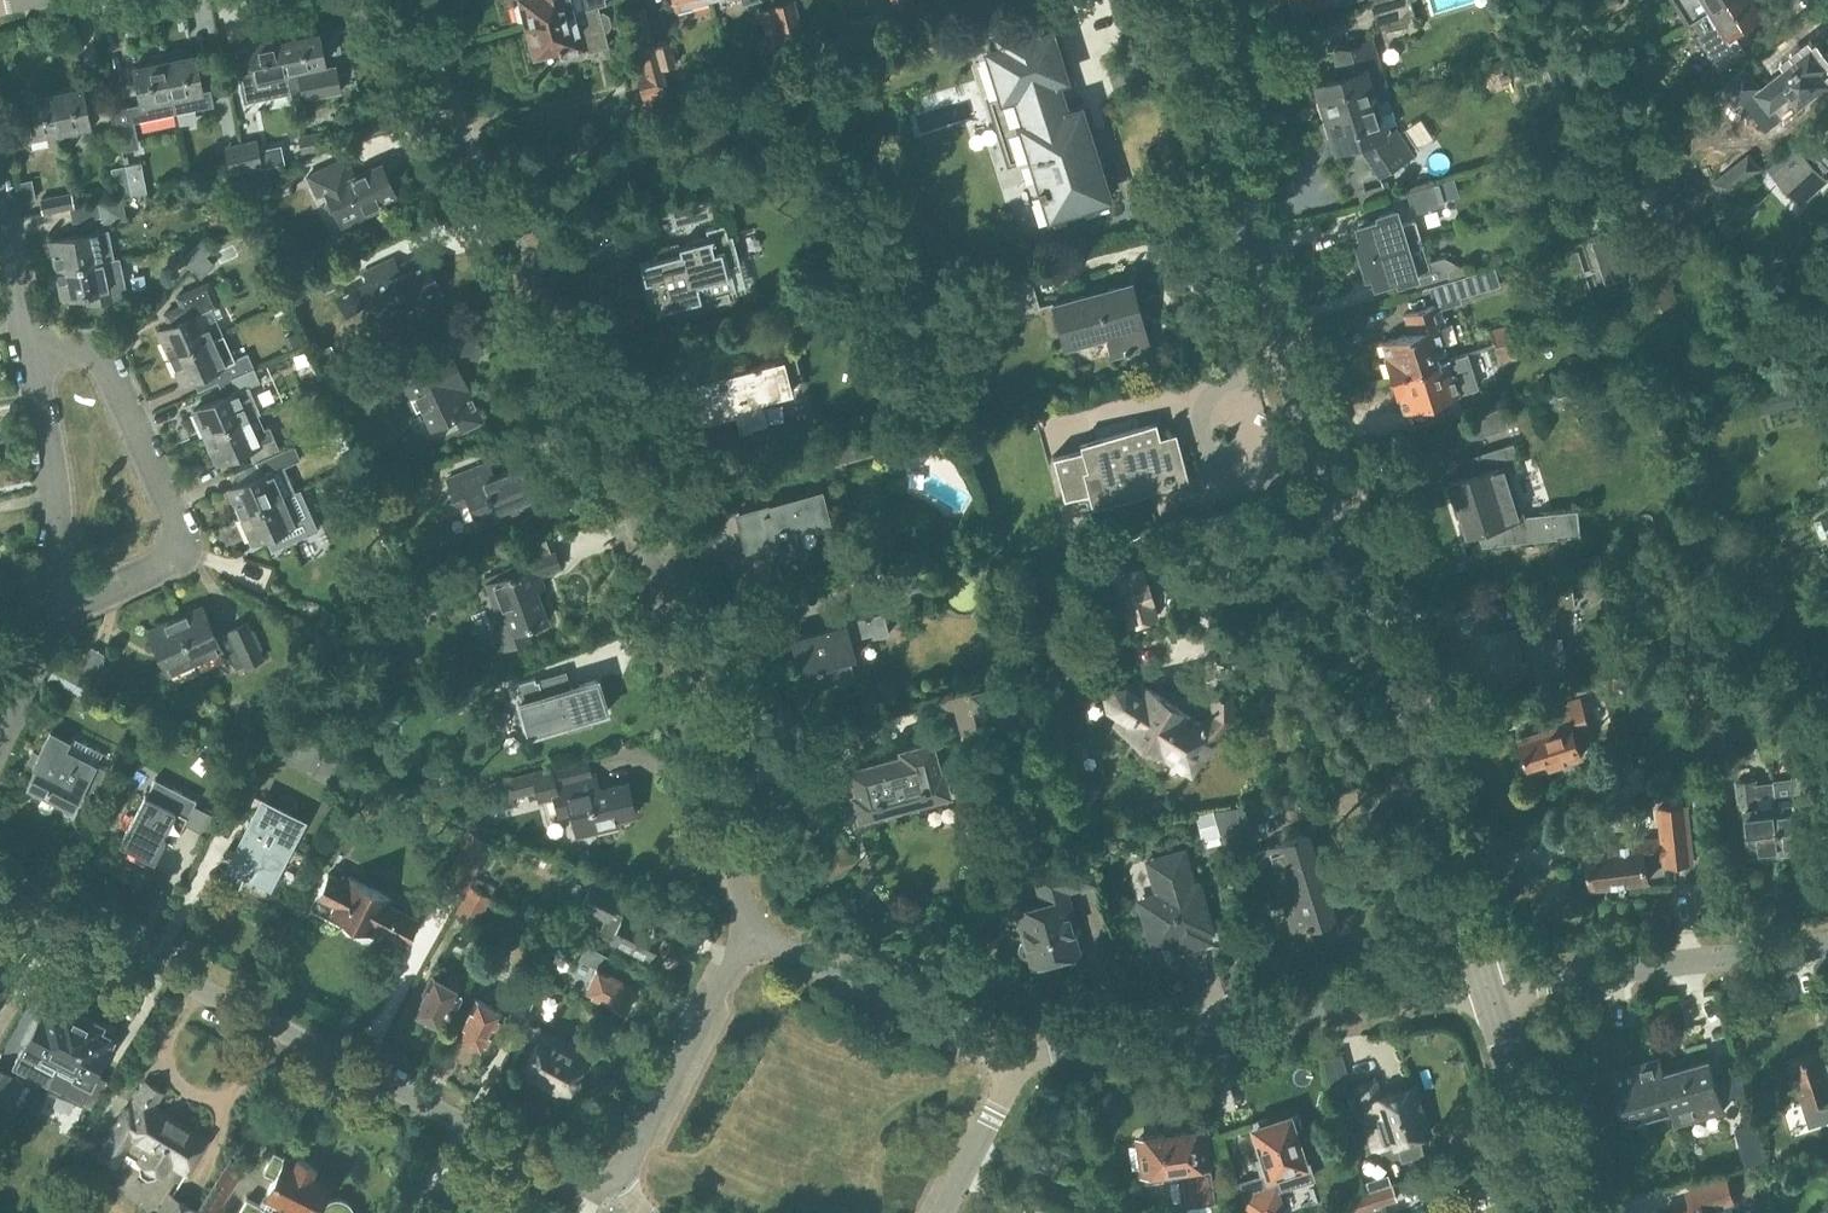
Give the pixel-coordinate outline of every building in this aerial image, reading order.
[(517,19),(527,25),(599,6),(599,5),(607,3),(606,0),(517,0),(513,5),(517,19)] [(677,15),(693,11),(692,7),(709,2),(709,0),(673,0),(677,15)] [(781,29),(802,24),(795,0),(794,0),(774,5),(781,29)] [(1295,11),(1329,0),(1292,0),(1295,11)] [(1370,1),(1378,27),(1416,16),(1412,0),(1373,0),(1370,1)] [(1690,22),(1712,8),(1713,10),(1728,0),(1677,0),(1690,22)] [(1721,22),(1701,36),(1722,69),(1744,55),(1741,51),(1760,39),(1749,23),(1765,13),(1757,0),(1728,0),(1713,10),(1721,22)] [(755,10),(758,22),(764,21),(767,33),(781,29),(774,5),(755,10)] [(527,25),(535,54),(560,48),(563,56),(586,50),(586,52),(609,46),(605,31),(609,30),(612,24),(609,14),(603,11),(600,11),(599,6),(527,25)] [(1106,196),(1078,109),(1065,113),(1054,79),(1063,76),(1049,32),(1040,35),(1037,25),(998,37),(1002,47),(989,51),(1002,94),(988,98),(989,100),(993,99),(996,109),(992,110),(996,123),(1000,122),(1003,132),(1000,134),(1009,165),(1033,157),(1041,185),(1038,186),(1041,195),(1044,194),(1051,213),(1066,208),(1064,202),(1075,198),(1077,205),(1106,196)] [(324,68),(323,63),(325,62),(318,31),(281,39),(280,36),(279,36),(287,74),(288,78),(293,101),(295,101),(293,93),(303,91),(305,99),(341,91),(336,65),(324,68)] [(249,42),(251,52),(237,55),(243,84),(287,74),(279,36),(249,42)] [(675,38),(656,43),(663,68),(677,65),(674,51),(678,50),(675,38)] [(1315,101),(1320,116),(1325,114),(1326,117),(1389,97),(1392,96),(1374,39),(1350,47),(1350,49),(1336,49),(1337,77),(1315,84),(1320,99),(1315,101)] [(640,47),(643,60),(646,59),(649,71),(663,68),(656,43),(640,47)] [(163,52),(173,99),(175,113),(215,105),(211,89),(203,90),(195,53),(187,55),(185,48),(163,52)] [(1766,104),(1771,111),(1774,109),(1786,124),(1806,109),(1801,102),(1827,81),(1818,69),(1823,65),(1812,50),(1761,90),(1746,71),(1722,89),(1737,107),(1744,102),(1766,104)] [(134,66),(142,103),(115,109),(124,150),(140,146),(135,121),(175,113),(173,99),(163,52),(141,57),(142,64),(134,66)] [(643,60),(646,73),(638,75),(645,105),(670,99),(662,68),(663,68),(649,71),(646,59),(643,60)] [(91,130),(82,86),(53,92),(61,136),(91,130)] [(22,98),(30,137),(48,133),(50,139),(61,136),(53,92),(22,98)] [(1335,149),(1358,142),(1379,175),(1413,153),(1397,127),(1391,130),(1390,125),(1397,124),(1389,97),(1326,117),(1326,119),(1322,120),(1326,136),(1331,134),(1335,149)] [(301,152),(336,144),(333,129),(298,136),(301,152)] [(241,143),(242,149),(247,169),(263,166),(258,139),(241,143)] [(247,169),(242,149),(241,143),(226,146),(231,173),(247,169)] [(1799,150),(1772,174),(1802,206),(1827,181),(1827,176),(1825,173),(1827,170),(1827,149),(1815,162),(1801,148),(1799,150)] [(1730,204),(1768,176),(1751,154),(1713,182),(1730,204)] [(307,176),(316,196),(325,192),(341,226),(381,207),(378,202),(396,194),(381,163),(355,175),(346,157),(307,176)] [(127,165),(132,196),(148,192),(142,162),(127,165)] [(132,196),(127,165),(115,167),(120,197),(123,197),(132,196)] [(238,182),(242,202),(272,197),(268,176),(238,182)] [(1400,194),(1404,206),(1414,203),(1417,212),(1445,204),(1445,201),(1460,196),(1455,178),(1400,194)] [(33,180),(20,182),(24,201),(36,199),(33,180)] [(76,207),(72,191),(40,198),(43,213),(71,208),(76,207)] [(71,208),(74,222),(102,216),(103,223),(127,218),(123,197),(120,197),(76,207),(71,208)] [(710,199),(671,210),(675,226),(715,216),(710,199)] [(1356,226),(1360,236),(1354,238),(1360,258),(1421,240),(1415,219),(1402,222),(1399,213),(1356,226)] [(641,263),(646,282),(651,280),(659,310),(692,301),(700,299),(703,308),(732,300),(730,292),(737,290),(731,266),(741,263),(733,235),(728,236),(725,224),(706,228),(709,238),(679,246),(681,252),(641,263)] [(110,229),(100,231),(51,241),(57,270),(106,261),(106,259),(115,257),(110,229)] [(214,249),(203,239),(182,260),(192,269),(206,255),(207,256),(214,249)] [(1424,283),(1447,276),(1449,279),(1463,275),(1466,268),(1445,256),(1428,261),(1421,240),(1360,258),(1366,276),(1372,274),(1376,288),(1404,279),(1405,283),(1422,278),(1424,283)] [(364,284),(372,303),(377,301),(387,322),(426,303),(424,298),(443,289),(436,274),(440,271),(430,250),(412,259),(415,264),(401,271),(390,258),(367,268),(372,280),(364,284)] [(207,256),(206,255),(192,269),(201,279),(216,264),(207,256)] [(57,270),(63,298),(88,293),(90,302),(114,297),(106,261),(57,270)] [(1631,273),(1643,311),(1678,301),(1666,263),(1631,273)] [(1495,268),(1458,279),(1463,296),(1500,286),(1495,268)] [(1001,279),(1012,316),(1041,309),(1030,271),(1001,279)] [(1052,302),(1064,347),(1106,336),(1111,356),(1149,346),(1131,281),(1052,302)] [(171,310),(176,322),(159,330),(170,356),(224,333),(212,308),(219,305),(209,282),(178,295),(182,305),(171,310)] [(1382,341),(1386,355),(1384,356),(1390,376),(1449,358),(1439,326),(1447,323),(1441,304),(1405,315),(1410,332),(1382,341)] [(1493,332),(1496,343),(1514,338),(1511,326),(1493,332)] [(421,408),(430,428),(457,415),(464,430),(483,421),(456,363),(478,353),(468,331),(415,355),(421,369),(399,379),(414,411),(421,408)] [(235,358),(224,333),(170,356),(182,383),(213,369),(219,382),(255,367),(248,352),(235,358)] [(1514,338),(1496,343),(1499,355),(1518,349),(1514,338)] [(793,392),(788,373),(800,370),(796,355),(693,382),(704,421),(737,413),(742,431),(752,429),(751,427),(769,422),(763,400),(793,392)] [(1390,376),(1397,398),(1400,397),(1404,411),(1460,393),(1449,358),(1390,376)] [(219,382),(225,396),(194,410),(205,435),(260,411),(249,386),(261,381),(255,367),(219,382)] [(1822,399),(1817,381),(1758,395),(1767,430),(1775,428),(1771,411),(1822,399)] [(265,428),(259,414),(261,413),(260,411),(205,435),(217,463),(248,449),(254,462),(281,450),(270,426),(265,428)] [(1080,442),(1081,448),(1053,456),(1064,499),(1089,492),(1090,498),(1187,473),(1179,444),(1163,448),(1157,422),(1080,442)] [(868,437),(819,449),(824,467),(872,454),(868,437)] [(285,465),(303,458),(296,443),(281,450),(254,462),(260,475),(229,489),(241,515),(296,491),(285,465)] [(1449,482),(1465,534),(1478,530),(1482,544),(1580,535),(1577,509),(1524,515),(1509,467),(1520,464),(1514,443),(1482,453),(1487,470),(1449,482)] [(448,478),(459,505),(470,501),(478,519),(496,512),(498,518),(518,509),(516,504),(534,497),(534,495),(539,493),(531,474),(526,476),(521,465),(494,476),(488,462),(448,478)] [(769,502),(739,510),(754,566),(783,559),(785,559),(785,560),(791,559),(790,555),(805,551),(805,550),(806,550),(801,528),(832,520),(823,488),(769,502)] [(296,491),(241,515),(253,542),(284,529),(289,542),(318,529),(301,489),(296,491)] [(484,578),(499,619),(495,620),(506,650),(531,640),(526,628),(548,620),(537,588),(544,586),(539,573),(560,565),(555,552),(484,578)] [(918,563),(887,571),(894,597),(924,588),(918,563)] [(1126,626),(1157,617),(1142,566),(1111,576),(1126,626)] [(176,618),(197,664),(223,652),(237,669),(244,665),(245,668),(264,659),(248,622),(229,630),(230,632),(217,638),(202,606),(176,618)] [(790,636),(800,673),(818,668),(824,688),(856,679),(851,659),(856,658),(851,639),(873,633),(874,637),(889,633),(884,612),(790,636)] [(150,630),(171,675),(197,664),(176,618),(150,630)] [(1519,630),(1477,635),(1482,683),(1527,678),(1527,675),(1531,675),(1531,677),(1568,673),(1566,658),(1568,658),(1567,650),(1565,650),(1564,636),(1526,640),(1528,658),(1524,659),(1522,643),(1520,643),(1519,630)] [(91,679),(105,653),(92,646),(78,672),(91,679)] [(566,673),(566,672),(533,682),(549,735),(591,722),(589,717),(608,711),(598,678),(570,687),(562,674),(566,673)] [(1117,717),(1116,718),(1113,724),(1146,745),(1159,726),(1155,723),(1170,699),(1136,678),(1131,685),(1126,682),(1113,684),(1105,697),(1108,711),(1117,717)] [(969,695),(980,732),(1017,721),(1006,684),(969,695)] [(1155,723),(1159,726),(1146,745),(1191,773),(1218,730),(1232,718),(1231,692),(1212,692),(1213,713),(1204,720),(1170,699),(1155,723)] [(1549,709),(1554,726),(1522,737),(1533,771),(1585,754),(1583,747),(1585,746),(1582,736),(1593,733),(1582,698),(1549,709)] [(98,763),(67,747),(70,741),(50,731),(33,765),(36,767),(27,785),(75,809),(84,790),(93,795),(112,757),(103,752),(98,763)] [(855,785),(857,790),(851,792),(858,817),(951,793),(944,767),(940,768),(932,739),(899,747),(900,752),(848,766),(853,785),(855,785)] [(554,798),(559,817),(570,814),(576,835),(619,825),(617,819),(636,814),(628,781),(600,789),(595,776),(598,774),(598,773),(558,784),(554,768),(492,785),(496,803),(511,809),(531,803),(528,793),(536,791),(539,802),(554,798)] [(145,794),(120,843),(151,858),(162,836),(174,843),(185,821),(207,832),(216,815),(194,804),(197,799),(155,778),(147,795),(145,794)] [(1752,853),(1782,850),(1776,802),(1777,802),(1775,781),(1759,783),(1758,779),(1738,781),(1743,826),(1749,825),(1752,853)] [(1812,787),(1793,789),(1794,800),(1777,802),(1776,802),(1782,850),(1814,846),(1811,818),(1815,817),(1812,787)] [(263,797),(255,813),(241,840),(245,842),(232,867),(271,887),(305,819),(263,797)] [(1216,811),(1226,848),(1253,841),(1244,804),(1216,811)] [(1655,808),(1658,834),(1658,836),(1618,841),(1619,849),(1589,853),(1593,887),(1649,880),(1647,861),(1663,859),(1664,866),(1693,863),(1686,804),(1655,808)] [(1195,817),(1203,841),(1221,835),(1213,811),(1195,817)] [(472,831),(470,830),(444,880),(466,892),(471,885),(493,842),(491,841),(494,836),(475,826),(472,831)] [(1309,834),(1267,847),(1240,855),(1248,879),(1274,871),(1293,930),(1335,917),(1309,834)] [(1151,942),(1158,946),(1171,942),(1174,950),(1194,944),(1192,936),(1213,930),(1198,879),(1196,880),(1186,847),(1144,859),(1154,892),(1138,897),(1151,942)] [(1022,908),(1026,924),(1021,926),(1031,961),(1055,954),(1056,959),(1079,952),(1062,892),(1095,883),(1087,856),(1038,870),(1047,901),(1022,908)] [(347,881),(329,872),(317,896),(335,905),(332,912),(342,918),(345,925),(355,930),(361,928),(373,933),(376,926),(408,943),(420,920),(388,904),(392,897),(350,875),(347,881)] [(601,920),(616,927),(611,938),(650,958),(663,932),(627,913),(626,915),(614,909),(621,897),(593,883),(582,908),(602,918),(601,920)] [(471,885),(466,892),(456,912),(478,924),(492,897),(471,885)] [(517,938),(529,915),(515,908),(503,931),(517,938)] [(584,991),(622,1010),(636,982),(598,963),(584,991)] [(443,980),(433,975),(414,1011),(440,1025),(445,1016),(446,1016),(452,1005),(451,1005),(463,982),(461,977),(453,973),(446,975),(443,980)] [(458,1034),(484,1048),(502,1012),(476,998),(458,1034)] [(45,1005),(22,1050),(13,1068),(48,1086),(58,1066),(84,1014),(65,1004),(62,1010),(53,1006),(52,1008),(45,1005)] [(58,1066),(73,1074),(72,1076),(92,1086),(98,1075),(97,1074),(111,1046),(113,1047),(115,1041),(107,1037),(108,1034),(100,1029),(103,1023),(84,1014),(58,1066)] [(514,1063),(522,1067),(522,1068),(568,1093),(589,1054),(531,1023),(524,1035),(526,1041),(523,1045),(518,1046),(513,1058),(514,1063)] [(1825,1047),(1792,1058),(1808,1109),(1822,1103),(1823,1105),(1827,1103),(1827,1057),(1825,1047)] [(1613,1071),(1627,1121),(1673,1108),(1677,1122),(1678,1122),(1660,1057),(1613,1071)] [(1666,1072),(1661,1057),(1660,1057),(1678,1122),(1725,1109),(1711,1060),(1666,1072)] [(12,1075),(0,1067),(0,1094),(12,1075)] [(142,1162),(140,1166),(142,1173),(149,1177),(156,1175),(158,1172),(164,1176),(171,1166),(186,1175),(208,1139),(154,1105),(162,1091),(147,1081),(126,1115),(124,1113),(98,1155),(118,1167),(128,1151),(137,1157),(136,1158),(142,1162)] [(1361,1086),(1370,1119),(1383,1115),(1392,1145),(1424,1136),(1425,1133),(1427,1133),(1413,1086),(1380,1096),(1376,1082),(1361,1086)] [(1265,1187),(1239,1195),(1244,1212),(1287,1212),(1278,1183),(1275,1184),(1272,1174),(1303,1164),(1295,1139),(1305,1136),(1299,1114),(1270,1123),(1268,1118),(1253,1123),(1264,1158),(1256,1161),(1261,1176),(1265,1187)] [(1181,1170),(1182,1174),(1178,1175),(1183,1208),(1216,1203),(1211,1170),(1208,1170),(1203,1130),(1140,1139),(1145,1175),(1181,1170)] [(354,1212),(354,1211),(353,1208),(352,1207),(351,1204),(350,1203),(348,1201),(346,1200),(345,1200),(343,1199),(340,1198),(338,1198),(335,1198),(333,1198),(330,1199),(328,1201),(327,1202),(325,1204),(320,1202),(331,1180),(316,1172),(319,1166),(296,1154),(293,1160),(275,1151),(265,1170),(275,1176),(258,1205),(247,1199),(239,1212),(354,1212)] [(218,1181),(199,1212),(200,1212),(216,1212),(245,1167),(232,1159),(218,1181)] [(1690,1208),(1675,1212),(1731,1212),(1737,1211),(1735,1204),(1737,1203),(1729,1176),(1685,1190),(1690,1208)] [(1392,1185),(1340,1201),(1344,1212),(1352,1212),(1397,1199),(1392,1185)] [(197,1211),(169,1193),(156,1212),(196,1212),(197,1211)]
